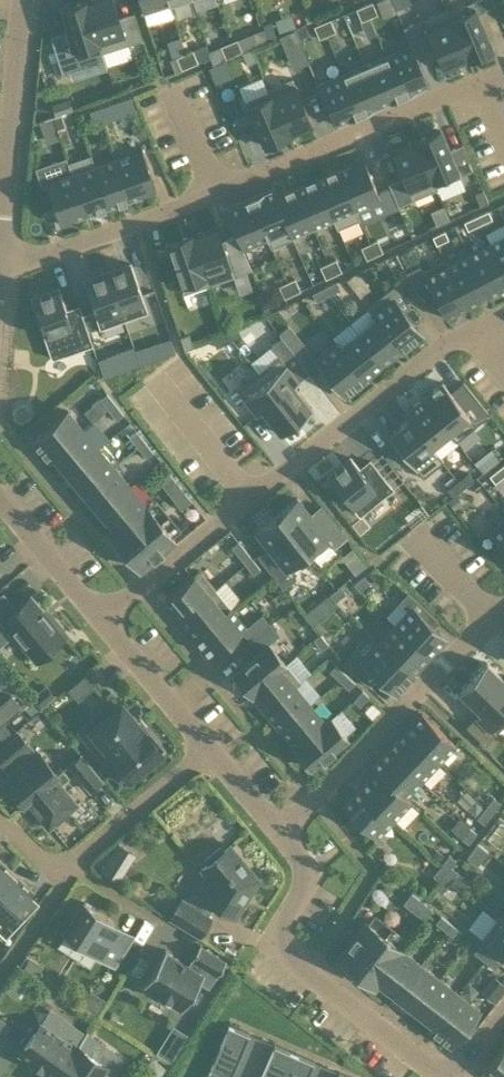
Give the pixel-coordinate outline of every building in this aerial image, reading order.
[(85,1),(101,52),(142,39),(133,13),(118,18),(113,0),(90,0),(85,1)] [(169,3),(168,0),(139,0),(142,12),(169,3)] [(411,2),(411,0),(377,0),(383,14),(411,2)] [(447,12),(459,39),(467,58),(491,48),(478,17),(495,10),(491,0),(475,0),(471,1),(448,11),(447,12)] [(101,52),(85,1),(60,9),(67,31),(50,36),(62,73),(80,67),(78,60),(101,52)] [(369,18),(377,14),(372,1),(363,5),(369,18)] [(361,21),(369,18),(363,5),(355,8),(361,21)] [(403,28),(409,42),(428,34),(443,68),(467,58),(459,39),(447,12),(448,11),(447,9),(403,28)] [(327,35),(335,31),(330,19),(321,22),(327,35)] [(261,25),(262,28),(265,39),(265,40),(275,37),(275,35),(270,21),(261,25)] [(318,38),(327,35),(321,22),(313,26),(318,38)] [(295,31),(287,34),(292,45),(300,42),(299,42),(295,31)] [(235,39),(227,43),(233,55),(241,52),(235,39)] [(233,55),(227,43),(220,46),(225,58),(233,55)] [(402,96),(427,85),(411,46),(385,57),(402,96)] [(255,61),(250,50),(242,53),(247,64),(255,61)] [(184,54),(189,66),(196,63),(191,51),(184,54)] [(182,69),(189,66),(184,54),(177,57),(182,69)] [(381,105),(402,96),(385,57),(364,66),(381,105)] [(360,114),(381,105),(364,66),(343,74),(360,114)] [(335,125),(360,114),(343,74),(318,85),(335,125)] [(268,91),(287,135),(311,124),(291,78),(266,88),(267,91),(268,91)] [(267,91),(244,101),(262,145),(287,135),(268,91),(267,91)] [(102,121),(110,118),(106,105),(97,108),(102,121)] [(93,124),(102,121),(97,108),(89,111),(93,124)] [(57,129),(65,126),(61,114),(52,116),(57,129)] [(48,132),(57,129),(52,116),(44,119),(48,132)] [(415,140),(435,187),(436,186),(460,176),(440,130),(415,140)] [(435,187),(415,140),(391,150),(403,179),(389,185),(398,206),(436,189),(437,189),(436,186),(435,187)] [(155,191),(141,148),(117,156),(132,199),(155,191)] [(109,207),(94,164),(90,154),(67,162),(70,173),(85,215),(109,207)] [(132,199),(117,156),(94,164),(109,207),(132,199)] [(355,209),(380,199),(362,158),(338,168),(355,209)] [(359,219),(355,209),(338,168),(315,178),(332,219),(337,229),(359,219)] [(85,215),(70,173),(45,181),(60,224),(85,215)] [(312,228),(332,219),(315,178),(295,186),(312,228)] [(293,236),(312,228),(295,186),(275,195),(293,236)] [(293,238),(293,236),(275,195),(272,189),(249,198),(266,238),(270,248),(293,238)] [(488,202),(483,190),(475,193),(480,206),(484,204),(488,202)] [(242,248),(266,238),(249,198),(225,209),(242,248)] [(448,220),(441,205),(429,211),(436,226),(448,220)] [(475,216),(479,224),(492,218),(488,210),(475,216)] [(479,224),(475,216),(463,222),(467,230),(479,224)] [(191,235),(208,285),(233,276),(216,226),(191,235)] [(448,239),(444,231),(432,236),(436,244),(448,239)] [(191,235),(166,243),(183,293),(208,285),(191,235)] [(489,243),(503,272),(503,236),(489,243)] [(374,255),(382,252),(377,239),(368,243),(374,255)] [(366,259),(374,255),(368,243),(360,247),(366,259)] [(489,243),(468,254),(489,295),(503,287),(503,272),(489,243)] [(467,306),(489,295),(468,254),(447,265),(446,265),(467,306)] [(240,258),(228,263),(233,276),(239,294),(251,290),(240,258)] [(333,275),(341,271),(335,259),(327,263),(333,275)] [(467,306),(446,265),(447,265),(444,259),(443,259),(422,271),(419,265),(406,271),(419,295),(431,289),(445,318),(467,306)] [(131,262),(108,270),(125,319),(148,311),(131,262)] [(325,279),(333,275),(327,263),(319,266),(325,279)] [(108,270),(86,278),(103,327),(125,319),(108,270)] [(406,302),(419,295),(406,271),(394,278),(396,281),(405,300),(406,302)] [(292,294),(300,290),(294,278),(286,282),(292,294)] [(328,295),(340,289),(336,281),(324,287),(328,295)] [(377,318),(401,349),(402,351),(422,336),(404,312),(409,308),(406,302),(405,300),(396,281),(366,305),(372,313),(377,318)] [(284,298),(292,294),(286,282),(278,286),(284,298)] [(315,301),(328,295),(324,287),(311,293),(315,301)] [(78,306),(65,310),(58,288),(31,297),(48,346),(87,332),(78,306)] [(382,364),(401,349),(377,318),(358,333),(382,364)] [(232,340),(240,336),(236,327),(226,332),(232,340)] [(216,347),(232,340),(226,332),(212,339),(216,347)] [(382,364),(358,333),(340,347),(339,348),(363,379),(364,378),(382,364)] [(193,347),(188,334),(180,337),(184,350),(186,349),(193,347)] [(175,352),(170,339),(155,344),(160,357),(175,352)] [(365,380),(364,378),(363,379),(339,348),(340,347),(335,342),(315,358),(306,347),(295,355),(312,377),(323,368),(345,396),(365,380)] [(115,353),(97,360),(103,377),(121,370),(115,353)] [(312,409),(293,385),(298,381),(286,366),(285,365),(279,370),(264,382),(296,422),(311,410),(312,409)] [(256,414),(261,410),(280,434),(281,434),(296,422),(264,382),(249,394),(243,399),(244,400),(256,414)] [(468,418),(469,418),(441,383),(441,384),(422,399),(449,433),(468,418)] [(107,409),(114,403),(106,393),(99,399),(107,409)] [(430,448),(449,433),(422,399),(403,414),(408,420),(430,448)] [(116,420),(123,414),(114,403),(107,409),(116,420)] [(52,455),(83,429),(67,410),(32,439),(49,459),(52,455)] [(434,455),(435,455),(430,448),(408,420),(407,421),(388,436),(416,470),(434,455)] [(67,473),(98,447),(83,429),(52,455),(67,473)] [(137,447),(144,441),(136,431),(129,437),(137,447)] [(146,458),(153,452),(144,441),(137,447),(146,458)] [(83,492),(113,466),(98,447),(67,473),(83,492)] [(375,467),(364,475),(349,456),(327,474),(359,515),(392,489),(375,467)] [(492,465),(486,457),(476,466),(482,473),(492,465)] [(98,510),(129,484),(113,466),(83,492),(98,510)] [(489,475),(495,482),(503,475),(503,473),(499,467),(489,475)] [(158,481),(164,488),(174,479),(169,472),(158,481)] [(463,488),(473,479),(467,472),(457,480),(463,488)] [(191,500),(189,498),(174,479),(164,488),(180,509),(191,500)] [(452,496),(463,488),(457,480),(446,488),(452,496)] [(109,532),(144,503),(129,484),(98,510),(113,528),(109,532)] [(458,495),(450,502),(456,509),(464,503),(458,495)] [(329,517),(319,525),(297,498),(276,514),(310,557),(330,542),(334,548),(346,538),(329,517)] [(174,538),(144,503),(109,532),(139,568),(174,538)] [(291,572),(310,557),(276,514),(256,531),(277,558),(267,567),(283,588),(295,578),(291,572)] [(487,530),(503,551),(503,517),(487,530)] [(252,558),(238,541),(231,547),(244,564),(252,558)] [(260,568),(252,558),(244,564),(253,574),(260,568)] [(179,618),(215,589),(198,569),(163,599),(179,618)] [(353,583),(359,590),(369,582),(364,575),(353,583)] [(329,594),(335,601),(345,592),(340,585),(329,594)] [(195,636),(230,607),(215,589),(179,618),(195,636)] [(394,625),(428,656),(445,638),(433,626),(438,621),(407,592),(398,602),(408,610),(394,625)] [(0,596),(0,623),(3,621),(36,660),(64,637),(63,635),(66,632),(53,617),(50,620),(30,596),(12,611),(0,596)] [(207,658),(240,630),(250,641),(271,624),(261,612),(246,626),(230,607),(195,636),(191,639),(207,658)] [(284,662),(268,643),(279,634),(271,624),(250,641),(258,651),(233,672),(249,692),(284,662)] [(428,656),(394,625),(378,642),(411,674),(428,656)] [(328,645),(320,634),(313,639),(321,650),(328,645)] [(411,674),(378,642),(361,660),(352,651),(342,662),(362,680),(371,670),(396,693),(413,676),(411,674)] [(84,670),(73,657),(48,678),(59,691),(84,670)] [(284,662),(249,692),(265,710),(295,685),(296,687),(301,683),(300,681),(284,662)] [(485,662),(484,663),(471,677),(503,708),(503,680),(485,662)] [(345,673),(335,664),(329,671),(339,680),(345,673)] [(348,689),(354,682),(345,673),(339,680),(348,689)] [(93,686),(84,675),(74,684),(82,694),(93,686)] [(479,712),(475,717),(488,730),(489,731),(494,725),(503,715),(503,708),(471,677),(458,690),(457,691),(479,712)] [(280,729),(310,704),(296,687),(295,685),(265,710),(280,729)] [(94,687),(78,698),(85,710),(102,698),(94,687)] [(37,690),(30,695),(39,707),(46,701),(37,690)] [(353,699),(359,706),(368,696),(362,690),(353,699)] [(22,707),(11,694),(0,703),(0,725),(22,707)] [(93,732),(84,739),(119,780),(128,773),(130,776),(165,748),(139,716),(134,721),(120,704),(91,728),(93,732)] [(280,729),(295,747),(325,722),(324,721),(310,704),(280,729)] [(455,744),(422,713),(404,731),(438,763),(455,744)] [(325,722),(295,747),(311,766),(346,736),(331,718),(330,717),(324,721),(325,722)] [(438,763),(404,731),(388,748),(421,780),(438,763)] [(39,750),(36,753),(19,733),(0,749),(0,761),(4,765),(5,764),(12,772),(4,780),(23,802),(25,800),(57,773),(39,750)] [(405,798),(406,796),(421,780),(388,748),(371,766),(375,771),(376,770),(405,798)] [(80,754),(68,764),(89,790),(101,780),(80,754)] [(78,802),(62,782),(70,775),(63,768),(57,773),(25,800),(48,827),(78,802)] [(410,801),(406,796),(405,798),(376,770),(375,771),(359,788),(393,819),(409,802),(410,801)] [(393,819),(359,788),(342,806),(375,837),(393,819)] [(492,812),(500,802),(493,796),(485,807),(492,812)] [(483,823),(492,812),(485,807),(476,817),(483,823)] [(476,832),(469,826),(461,837),(468,843),(476,832)] [(476,866),(487,852),(476,843),(465,857),(476,866)] [(182,898),(170,918),(198,936),(211,916),(206,913),(213,902),(235,916),(258,880),(230,844),(223,850),(219,846),(204,858),(207,862),(200,868),(210,881),(196,907),(182,898)] [(447,870),(450,866),(455,859),(448,854),(440,864),(447,870)] [(10,869),(0,859),(0,880),(10,869)] [(113,880),(120,867),(107,859),(99,872),(113,880)] [(442,877),(447,870),(440,864),(432,875),(439,880),(442,877)] [(449,882),(457,871),(450,866),(447,870),(442,877),(449,882)] [(19,903),(32,889),(10,869),(0,880),(0,932),(4,936),(28,912),(19,903)] [(441,892),(449,882),(442,877),(439,880),(434,887),(441,892)] [(432,908),(410,892),(402,903),(424,919),(432,908)] [(63,932),(114,965),(129,941),(108,928),(113,920),(83,900),(63,932)] [(496,918),(503,925),(503,908),(496,918)] [(445,931),(451,923),(440,915),(434,923),(445,931)] [(496,918),(481,938),(503,956),(503,925),(496,918)] [(376,980),(401,948),(364,920),(336,956),(372,984),(376,980)] [(462,931),(451,923),(445,931),(456,939),(462,931)] [(182,1010),(200,982),(209,987),(216,975),(217,976),(226,960),(225,959),(224,960),(200,946),(201,944),(199,944),(187,964),(165,951),(166,950),(165,949),(142,985),(143,986),(144,985),(182,1008),(181,1009),(182,1010)] [(483,960),(489,953),(478,944),(472,952),(483,960)] [(376,980),(395,994),(420,963),(401,948),(376,980)] [(500,961),(489,953),(483,960),(494,968),(500,961)] [(439,977),(420,963),(395,994),(414,1009),(439,977)] [(458,992),(439,977),(414,1009),(433,1024),(429,1028),(458,992)] [(105,1000),(89,990),(80,1004),(96,1014),(105,1000)] [(477,1007),(458,992),(429,1028),(449,1044),(477,1007)] [(40,1069),(41,1068),(54,1076),(83,1035),(60,1019),(52,1032),(39,1023),(37,1026),(33,1023),(20,1042),(23,1045),(18,1052),(31,1060),(30,1062),(40,1069)] [(228,1023),(204,1076),(224,1076),(226,1071),(240,1076),(244,1076),(261,1037),(260,1037),(257,1044),(246,1039),(249,1032),(228,1023)] [(83,1035),(54,1076),(114,1076),(117,1072),(96,1058),(103,1047),(86,1034),(87,1032),(86,1031),(83,1035)] [(273,1043),(270,1050),(259,1044),(262,1038),(261,1037),(244,1076),(282,1076),(293,1051),(273,1043)] [(155,1052),(170,1062),(178,1050),(162,1041),(155,1052)] [(482,1071),(490,1076),(503,1076),(503,1042),(482,1071)] [(293,1051),(282,1076),(321,1076),(326,1066),(325,1065),(322,1072),(310,1067),(313,1060),(293,1051)] [(323,1073),(326,1066),(321,1076),(334,1076),(323,1073)]
